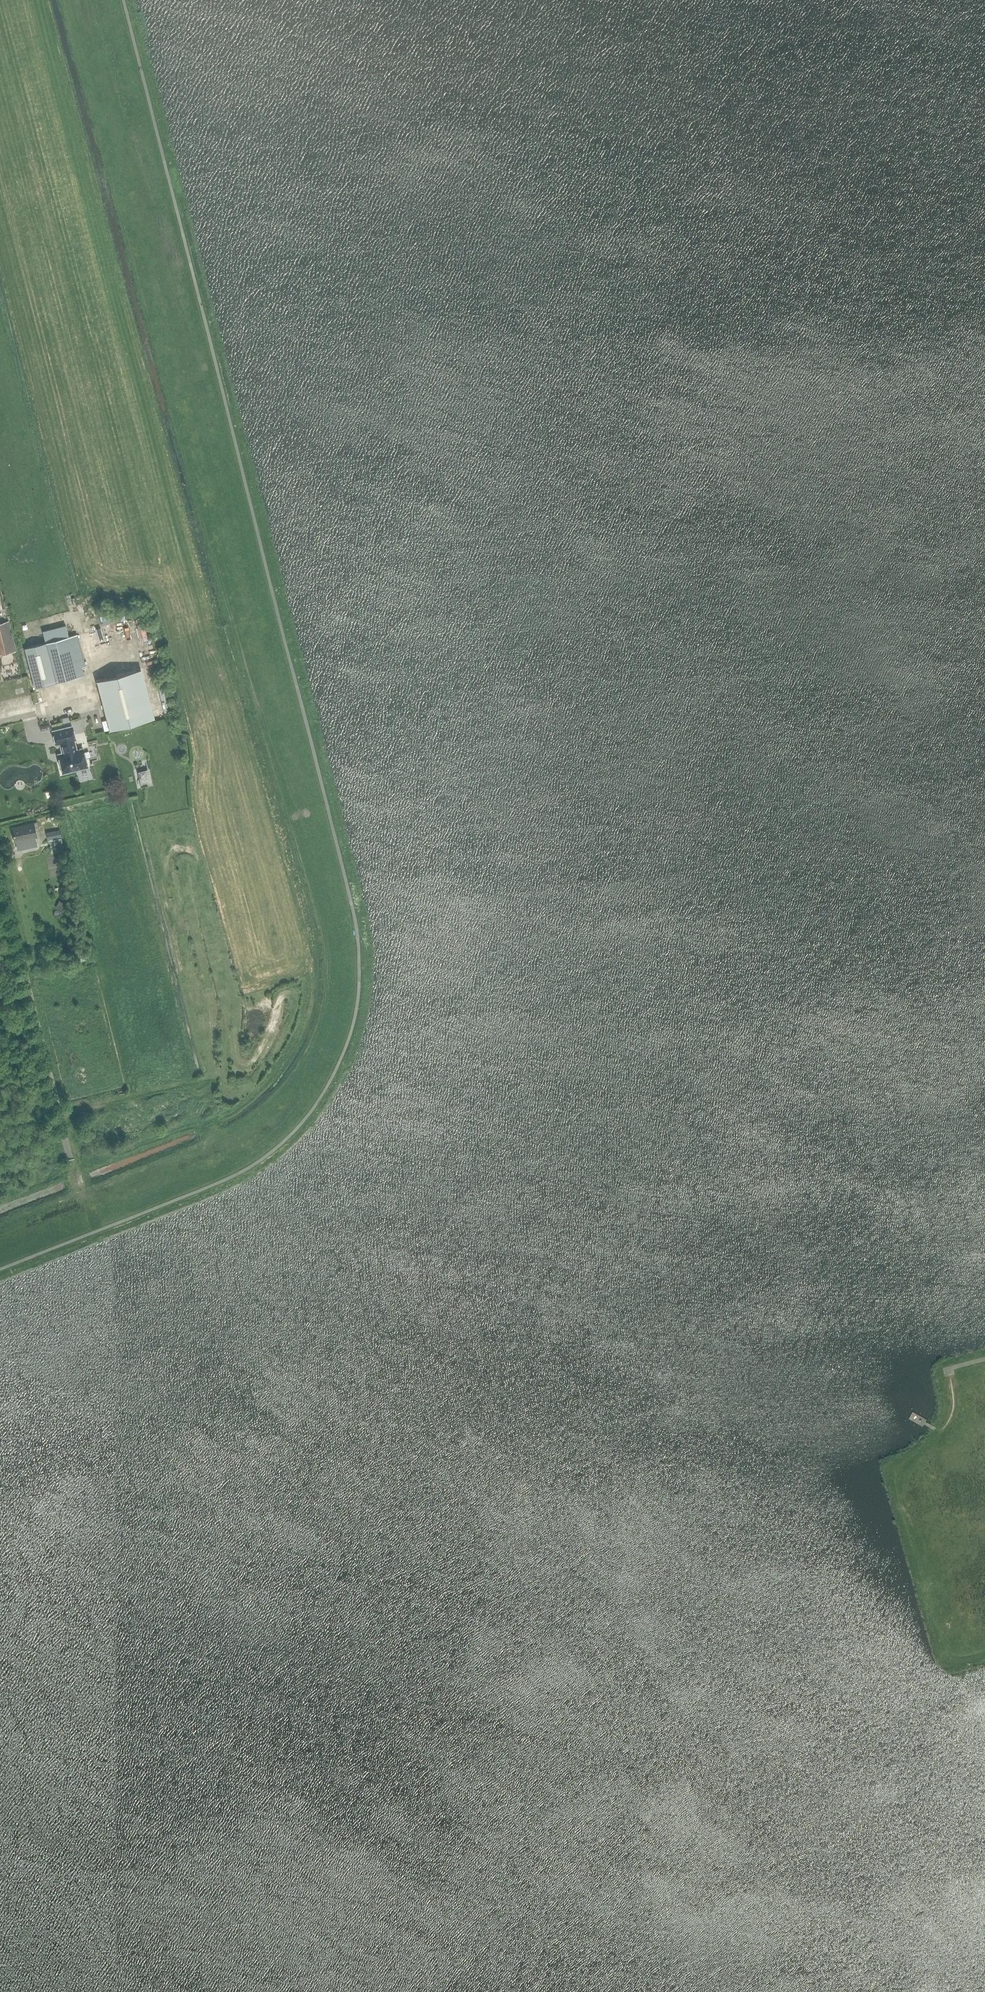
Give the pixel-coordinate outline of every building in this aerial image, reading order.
[(103,615),(106,624),(118,620),(115,611),(103,615)] [(9,620),(0,622),(0,651),(1,653),(17,649),(9,620)] [(46,644),(54,642),(50,629),(43,631),(46,644)] [(86,666),(84,659),(78,636),(46,644),(56,681),(56,683),(84,676),(82,667),(86,666)] [(37,686),(56,681),(46,644),(27,649),(37,686)] [(141,668),(130,671),(96,681),(106,720),(102,721),(104,731),(154,717),(141,668)] [(72,727),(52,731),(56,745),(60,744),(62,754),(58,755),(63,774),(88,767),(83,749),(74,751),(72,741),(75,740),(72,727)] [(145,786),(157,784),(153,768),(141,770),(145,786)] [(36,837),(33,824),(12,829),(14,840),(17,839),(18,841),(34,837),(36,837)] [(48,838),(62,835),(60,829),(47,832),(48,838)] [(18,841),(16,842),(18,851),(37,846),(34,837),(18,841)] [(68,904),(61,900),(57,907),(64,910),(68,904)]
